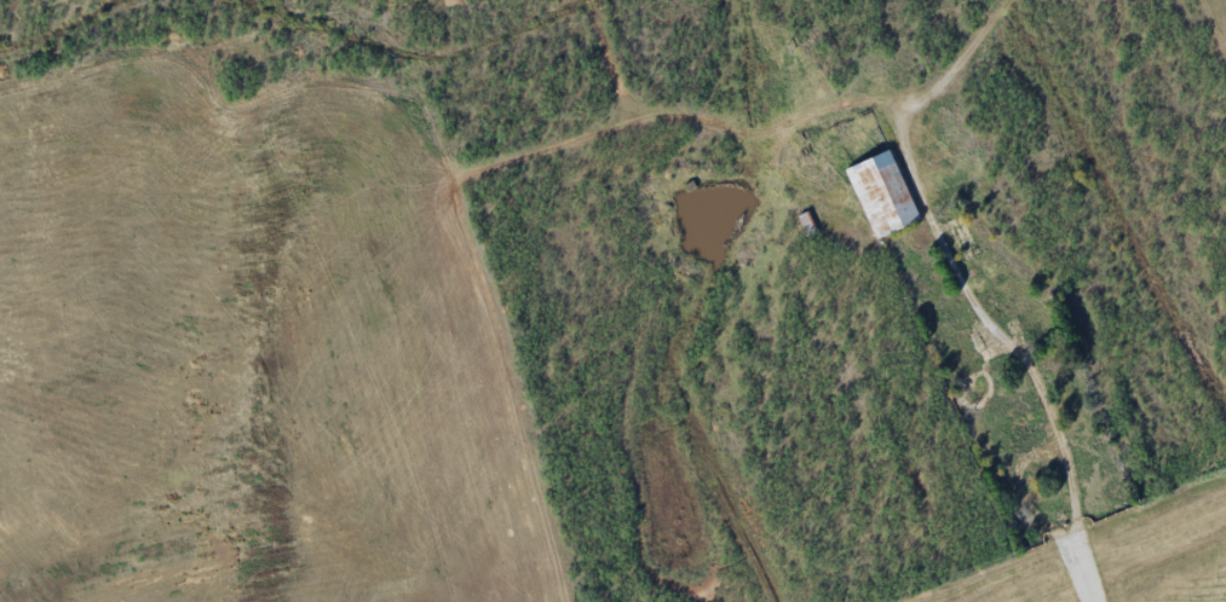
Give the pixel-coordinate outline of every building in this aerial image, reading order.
[(845,167),(873,238),(918,221),(890,150),(845,167)]
